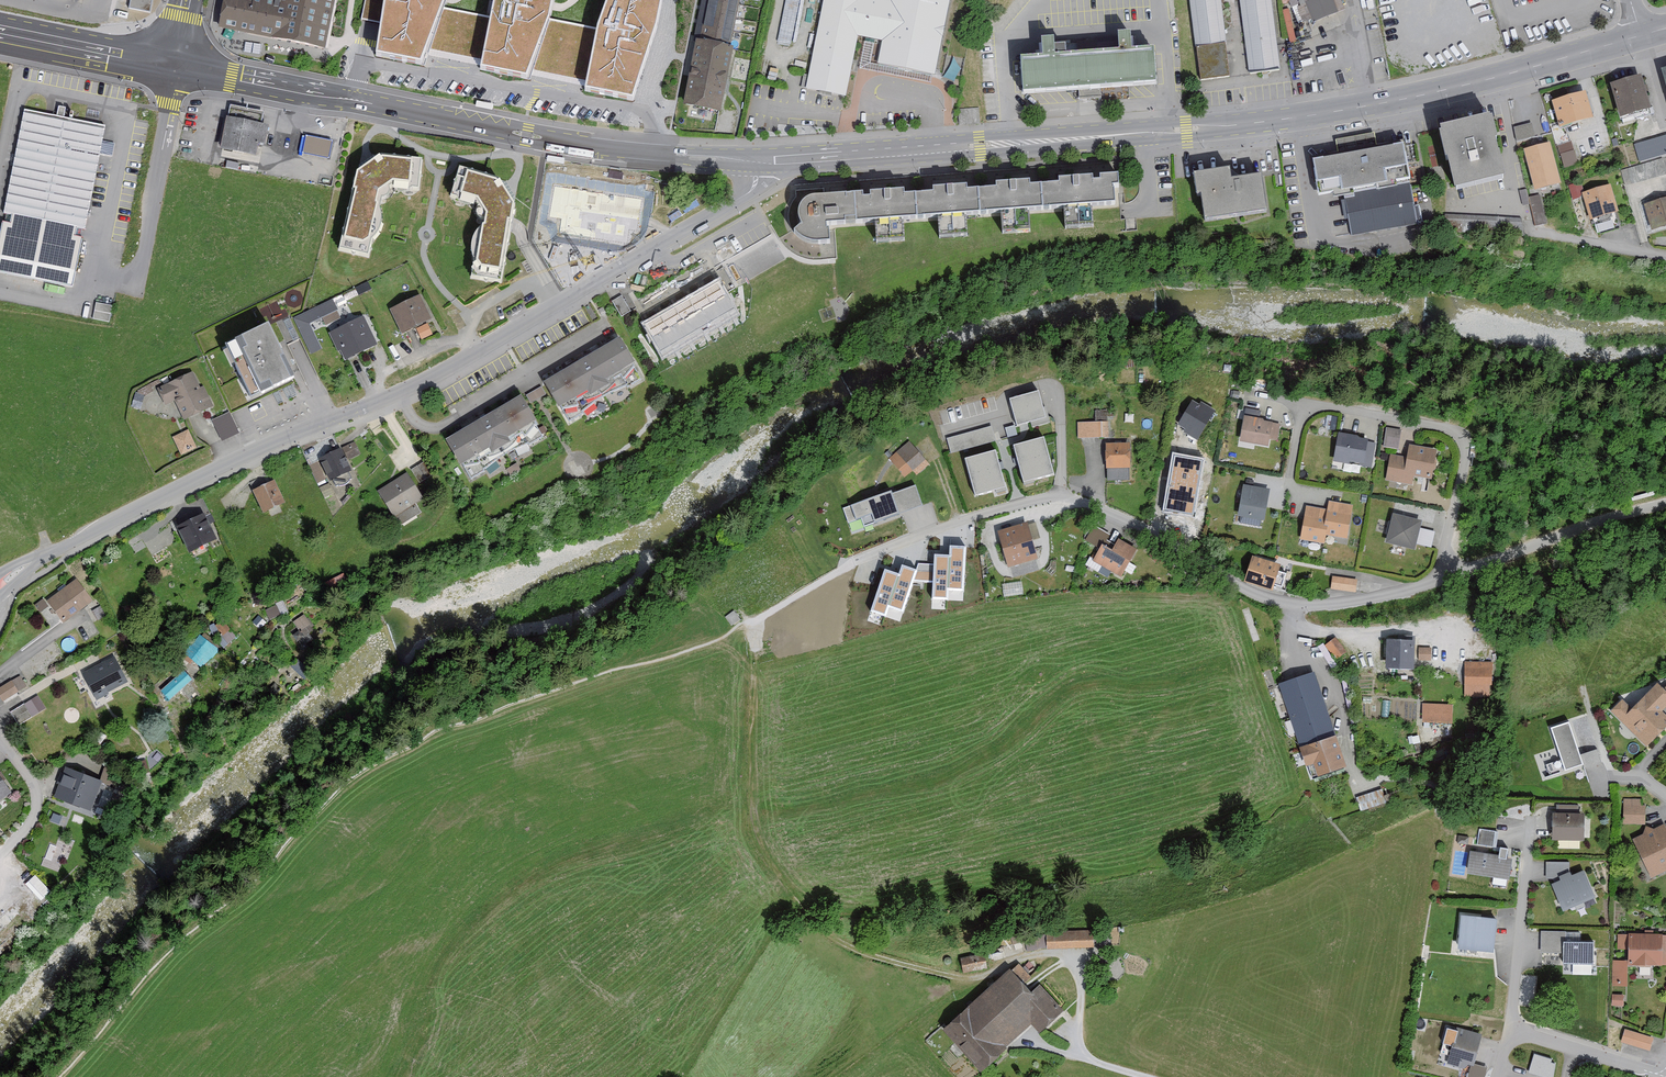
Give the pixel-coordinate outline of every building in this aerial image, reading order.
[(150,0),(128,0),(126,13),(147,16),(150,0)] [(332,0),(225,0),(220,27),(323,46),(332,0)] [(377,56),(421,64),(427,48),(441,7),(444,0),(384,0),(383,2),(377,56)] [(480,71),(528,78),(531,70),(549,16),(552,0),(493,0),(490,18),(482,59),(480,71)] [(585,90),(630,99),(654,30),(660,0),(606,0),(598,25),(586,82),(585,90)] [(691,44),(677,109),(716,117),(729,51),(727,50),(737,0),(701,0),(692,44),(691,44)] [(792,40),(796,0),(783,0),(780,39),(792,40)] [(948,0),(888,0),(888,3),(874,0),(822,0),(804,92),(843,100),(855,40),(879,45),(875,66),(932,78),(948,0)] [(1201,80),(1229,76),(1219,0),(1190,0),(1201,80)] [(1271,0),(1240,0),(1249,75),(1280,71),(1271,0)] [(1313,25),(1337,15),(1330,0),(1302,0),(1313,25)] [(427,48),(482,59),(490,18),(441,7),(427,48)] [(531,70),(586,82),(598,25),(549,16),(531,70)] [(1157,83),(1155,50),(1133,52),(1131,34),(1118,35),(1119,53),(1066,56),(1065,48),(1056,48),(1055,41),(1041,42),(1043,60),(1020,62),(1022,92),(1078,90),(1079,99),(1101,98),(1100,88),(1157,83)] [(1650,112),(1640,79),(1613,87),(1623,120),(1650,112)] [(1582,96),(1549,104),(1554,124),(1558,123),(1559,130),(1589,122),(1582,96)] [(107,124),(25,108),(4,212),(12,214),(11,223),(3,221),(0,237),(0,271),(72,285),(82,236),(74,235),(76,225),(87,228),(107,124)] [(260,114),(226,109),(224,122),(220,122),(215,155),(252,160),(254,147),(261,148),(264,129),(258,128),(260,114)] [(1457,187),(1503,177),(1491,122),(1445,132),(1457,187)] [(1339,158),(1314,162),(1319,192),(1409,178),(1404,145),(1377,150),(1375,134),(1336,140),(1339,158)] [(1664,137),(1633,146),(1637,163),(1665,155),(1665,144),(1664,137)] [(328,145),(303,140),(300,155),(325,161),(328,145)] [(1548,147),(1525,153),(1535,189),(1558,183),(1548,147)] [(363,261),(367,242),(373,233),(374,220),(370,211),(372,204),(388,192),(414,195),(419,161),(376,156),(350,174),(331,253),(363,261)] [(1665,175),(1661,162),(1620,173),(1624,186),(1665,175)] [(511,208),(496,180),(452,169),(445,201),(465,206),(474,224),(473,232),(467,241),(465,255),(469,266),(466,280),(497,286),(511,208)] [(1231,181),(1229,172),(1198,176),(1204,222),(1268,213),(1262,177),(1231,181)] [(820,244),(827,243),(826,225),(874,222),(876,241),(905,239),(903,221),(939,219),(941,237),(967,235),(965,217),(1002,215),(1003,232),(1032,231),(1030,212),(1064,210),(1065,229),(1092,227),(1091,208),(1112,207),(1111,189),(1117,189),(1116,177),(1058,181),(1058,186),(1029,188),(1028,184),(994,186),(994,190),(965,192),(964,188),(931,191),(932,195),(902,197),(902,192),(809,198),(802,203),(797,209),(795,216),(796,222),(799,228),(793,233),(798,240),(804,243),(812,244),(820,244)] [(1418,226),(1410,181),(1396,183),(1397,187),(1344,197),(1352,237),(1418,226)] [(1566,185),(1569,195),(1580,192),(1577,181),(1566,185)] [(1607,188),(1581,196),(1589,223),(1616,214),(1607,188)] [(608,226),(611,192),(579,189),(576,222),(608,226)] [(1526,199),(1524,191),(1518,193),(1521,208),(1527,206),(1532,228),(1543,226),(1537,197),(1526,199)] [(1641,207),(1649,233),(1665,228),(1665,199),(1641,207)] [(1517,222),(1443,216),(1443,226),(1516,232),(1517,222)] [(565,265),(553,244),(540,252),(552,273),(565,265)] [(727,314),(710,286),(638,328),(654,356),(727,314)] [(293,314),(309,352),(322,347),(311,320),(322,315),(325,322),(341,316),(334,298),(293,314)] [(609,304),(618,318),(627,312),(618,298),(609,304)] [(426,322),(415,299),(387,313),(398,336),(426,322)] [(93,317),(109,319),(111,303),(95,301),(93,317)] [(372,348),(358,321),(327,337),(341,364),(372,348)] [(251,395),(291,376),(267,325),(227,344),(251,395)] [(626,364),(612,340),(538,384),(552,408),(580,391),(583,397),(602,386),(599,381),(626,364)] [(196,391),(188,375),(154,391),(161,407),(170,402),(179,422),(209,408),(200,389),(196,391)] [(540,397),(535,389),(523,397),(529,405),(540,397)] [(1038,391),(1010,399),(1017,426),(1045,418),(1038,391)] [(526,423),(512,399),(438,443),(452,467),(482,450),(484,454),(502,444),(499,439),(526,423)] [(1198,408),(1191,404),(1177,428),(1185,433),(1183,436),(1196,443),(1214,413),(1200,405),(1198,408)] [(1095,423),(1078,422),(1078,436),(1106,437),(1107,411),(1095,411),(1095,423)] [(1275,443),(1278,427),(1261,424),(1261,422),(1256,421),(1257,414),(1245,412),(1243,419),(1242,419),(1237,444),(1265,449),(1266,442),(1275,443)] [(225,413),(209,420),(219,442),(235,435),(225,413)] [(947,436),(951,451),(996,439),(993,424),(947,436)] [(1385,431),(1382,449),(1395,451),(1399,434),(1385,431)] [(193,450),(185,433),(170,440),(178,457),(193,450)] [(1357,439),(1336,435),(1331,464),(1370,470),(1374,445),(1357,443),(1357,439)] [(1043,437),(1013,445),(1023,482),(1053,474),(1043,437)] [(929,465),(909,441),(889,459),(904,477),(913,471),(916,475),(929,465)] [(340,449),(346,461),(357,456),(352,444),(340,449)] [(1127,446),(1103,447),(1104,471),(1106,471),(1107,484),(1128,483),(1127,446)] [(1435,454),(1406,448),(1404,459),(1389,456),(1383,482),(1411,488),(1413,478),(1429,482),(1435,454)] [(995,450),(965,458),(975,496),(1006,488),(995,450)] [(346,472),(336,451),(315,461),(325,482),(346,472)] [(1203,458),(1173,453),(1163,511),(1193,516),(1203,458)] [(423,464),(409,472),(417,484),(430,476),(423,464)] [(419,501),(403,475),(374,493),(396,527),(418,514),(412,505),(419,501)] [(280,504),(270,483),(248,493),(258,514),(280,504)] [(891,492),(844,509),(849,521),(871,513),(875,523),(924,505),(916,485),(892,494),(891,492)] [(1268,492),(1241,488),(1236,518),(1262,523),(1268,492)] [(1351,508),(1327,503),(1326,512),(1304,508),(1298,540),(1322,545),(1323,537),(1344,541),(1351,508)] [(210,540),(198,516),(170,530),(182,554),(210,540)] [(1418,523),(1390,517),(1384,546),(1412,552),(1418,523)] [(1104,547),(1111,531),(1092,523),(1085,539),(1104,547)] [(1024,528),(1023,524),(995,533),(1007,570),(1035,561),(1029,539),(1038,536),(1034,524),(1024,528)] [(1109,552),(1099,546),(1090,562),(1100,568),(1101,575),(1109,573),(1118,579),(1134,551),(1115,541),(1109,552)] [(950,545),(950,554),(948,590),(964,591),(966,546),(950,545)] [(934,553),(934,564),(933,582),(932,598),(947,599),(948,590),(950,554),(934,553)] [(1275,567),(1250,560),(1243,584),(1269,591),(1275,567)] [(918,563),(916,569),(913,581),(933,582),(934,564),(918,563)] [(902,564),(899,573),(888,607),(903,612),(913,581),(916,569),(902,564)] [(899,573),(884,569),(871,611),(885,616),(888,607),(899,573)] [(343,585),(337,575),(319,586),(325,595),(343,585)] [(1354,581),(1332,577),(1329,589),(1352,593),(1354,581)] [(1004,593),(1024,592),(1023,580),(1003,581),(1004,593)] [(88,603),(71,582),(43,605),(60,626),(88,603)] [(106,616),(101,608),(90,614),(95,622),(106,616)] [(740,619),(733,611),(725,617),(732,625),(740,619)] [(227,634),(218,621),(210,627),(219,639),(227,634)] [(215,648),(197,635),(182,656),(200,670),(215,648)] [(1399,642),(1383,642),(1384,670),(1411,669),(1410,647),(1413,647),(1412,638),(1399,638),(1399,642)] [(1345,654),(1334,640),(1326,646),(1337,660),(1345,654)] [(1428,649),(1418,649),(1418,662),(1428,662),(1428,649)] [(124,684),(109,659),(80,675),(94,700),(124,684)] [(1487,662),(1463,663),(1464,696),(1487,695),(1487,662)] [(187,681),(178,672),(158,692),(166,700),(187,681)] [(1335,740),(1312,675),(1275,688),(1304,769),(1311,766),(1315,779),(1343,769),(1333,741),(1335,740)] [(18,678),(0,688),(0,702),(24,689),(18,678)] [(1631,709),(1621,699),(1607,714),(1644,749),(1665,726),(1665,720),(1660,714),(1665,707),(1665,696),(1654,685),(1631,709)] [(38,715),(29,701),(8,715),(17,728),(38,715)] [(1452,724),(1452,705),(1421,705),(1421,725),(1452,724)] [(1578,759),(1567,724),(1548,730),(1559,763),(1546,768),(1549,778),(1581,767),(1583,771),(1601,765),(1596,753),(1578,759)] [(120,769),(107,764),(100,781),(113,787),(120,769)] [(100,782),(64,770),(56,794),(91,806),(100,782)] [(1383,791),(1357,800),(1361,814),(1388,804),(1383,791)] [(1639,809),(1639,803),(1623,802),(1623,827),(1644,827),(1644,809),(1639,809)] [(1576,817),(1576,808),(1556,807),(1556,815),(1549,815),(1549,841),(1580,842),(1581,817),(1576,817)] [(1662,827),(1651,832),(1644,829),(1642,837),(1631,842),(1650,880),(1665,872),(1665,835),(1662,827)] [(1477,831),(1475,846),(1489,848),(1492,833),(1477,831)] [(61,860),(48,856),(52,844),(48,843),(40,864),(58,870),(61,860)] [(1509,880),(1513,860),(1508,859),(1510,849),(1499,848),(1498,856),(1470,851),(1467,873),(1509,880)] [(1557,879),(1568,874),(1568,865),(1545,864),(1544,881),(1558,881),(1557,879)] [(1591,900),(1580,874),(1570,877),(1569,874),(1568,874),(1557,879),(1558,881),(1558,882),(1549,886),(1560,912),(1591,900)] [(47,894),(31,877),(21,887),(37,904),(47,894)] [(1489,953),(1491,920),(1456,918),(1454,951),(1489,953)] [(1091,947),(1089,932),(1043,935),(1044,951),(1091,947)] [(1589,965),(1590,943),(1578,943),(1578,934),(1540,933),(1540,954),(1561,954),(1561,964),(1589,965)] [(1625,950),(1625,961),(1629,961),(1628,966),(1665,966),(1665,937),(1651,936),(1651,933),(1643,933),(1643,935),(1626,935),(1626,936),(1617,936),(1617,950),(1625,950)] [(987,968),(984,953),(963,957),(966,972),(987,968)] [(1624,962),(1612,962),(1611,987),(1623,987),(1624,962)] [(1007,974),(1004,971),(939,1032),(978,1073),(1028,1025),(1038,1035),(1062,1012),(1036,985),(1026,995),(1020,988),(1029,980),(1016,966),(1007,974)] [(1622,997),(1611,996),(1611,1007),(1622,1007),(1622,997)] [(1444,1066),(1463,1070),(1466,1064),(1470,1066),(1478,1035),(1454,1028),(1444,1066)] [(1620,1043),(1647,1053),(1651,1040),(1624,1031),(1620,1043)] [(1471,1067),(1468,1076),(1483,1076),(1484,1070),(1471,1067)]
